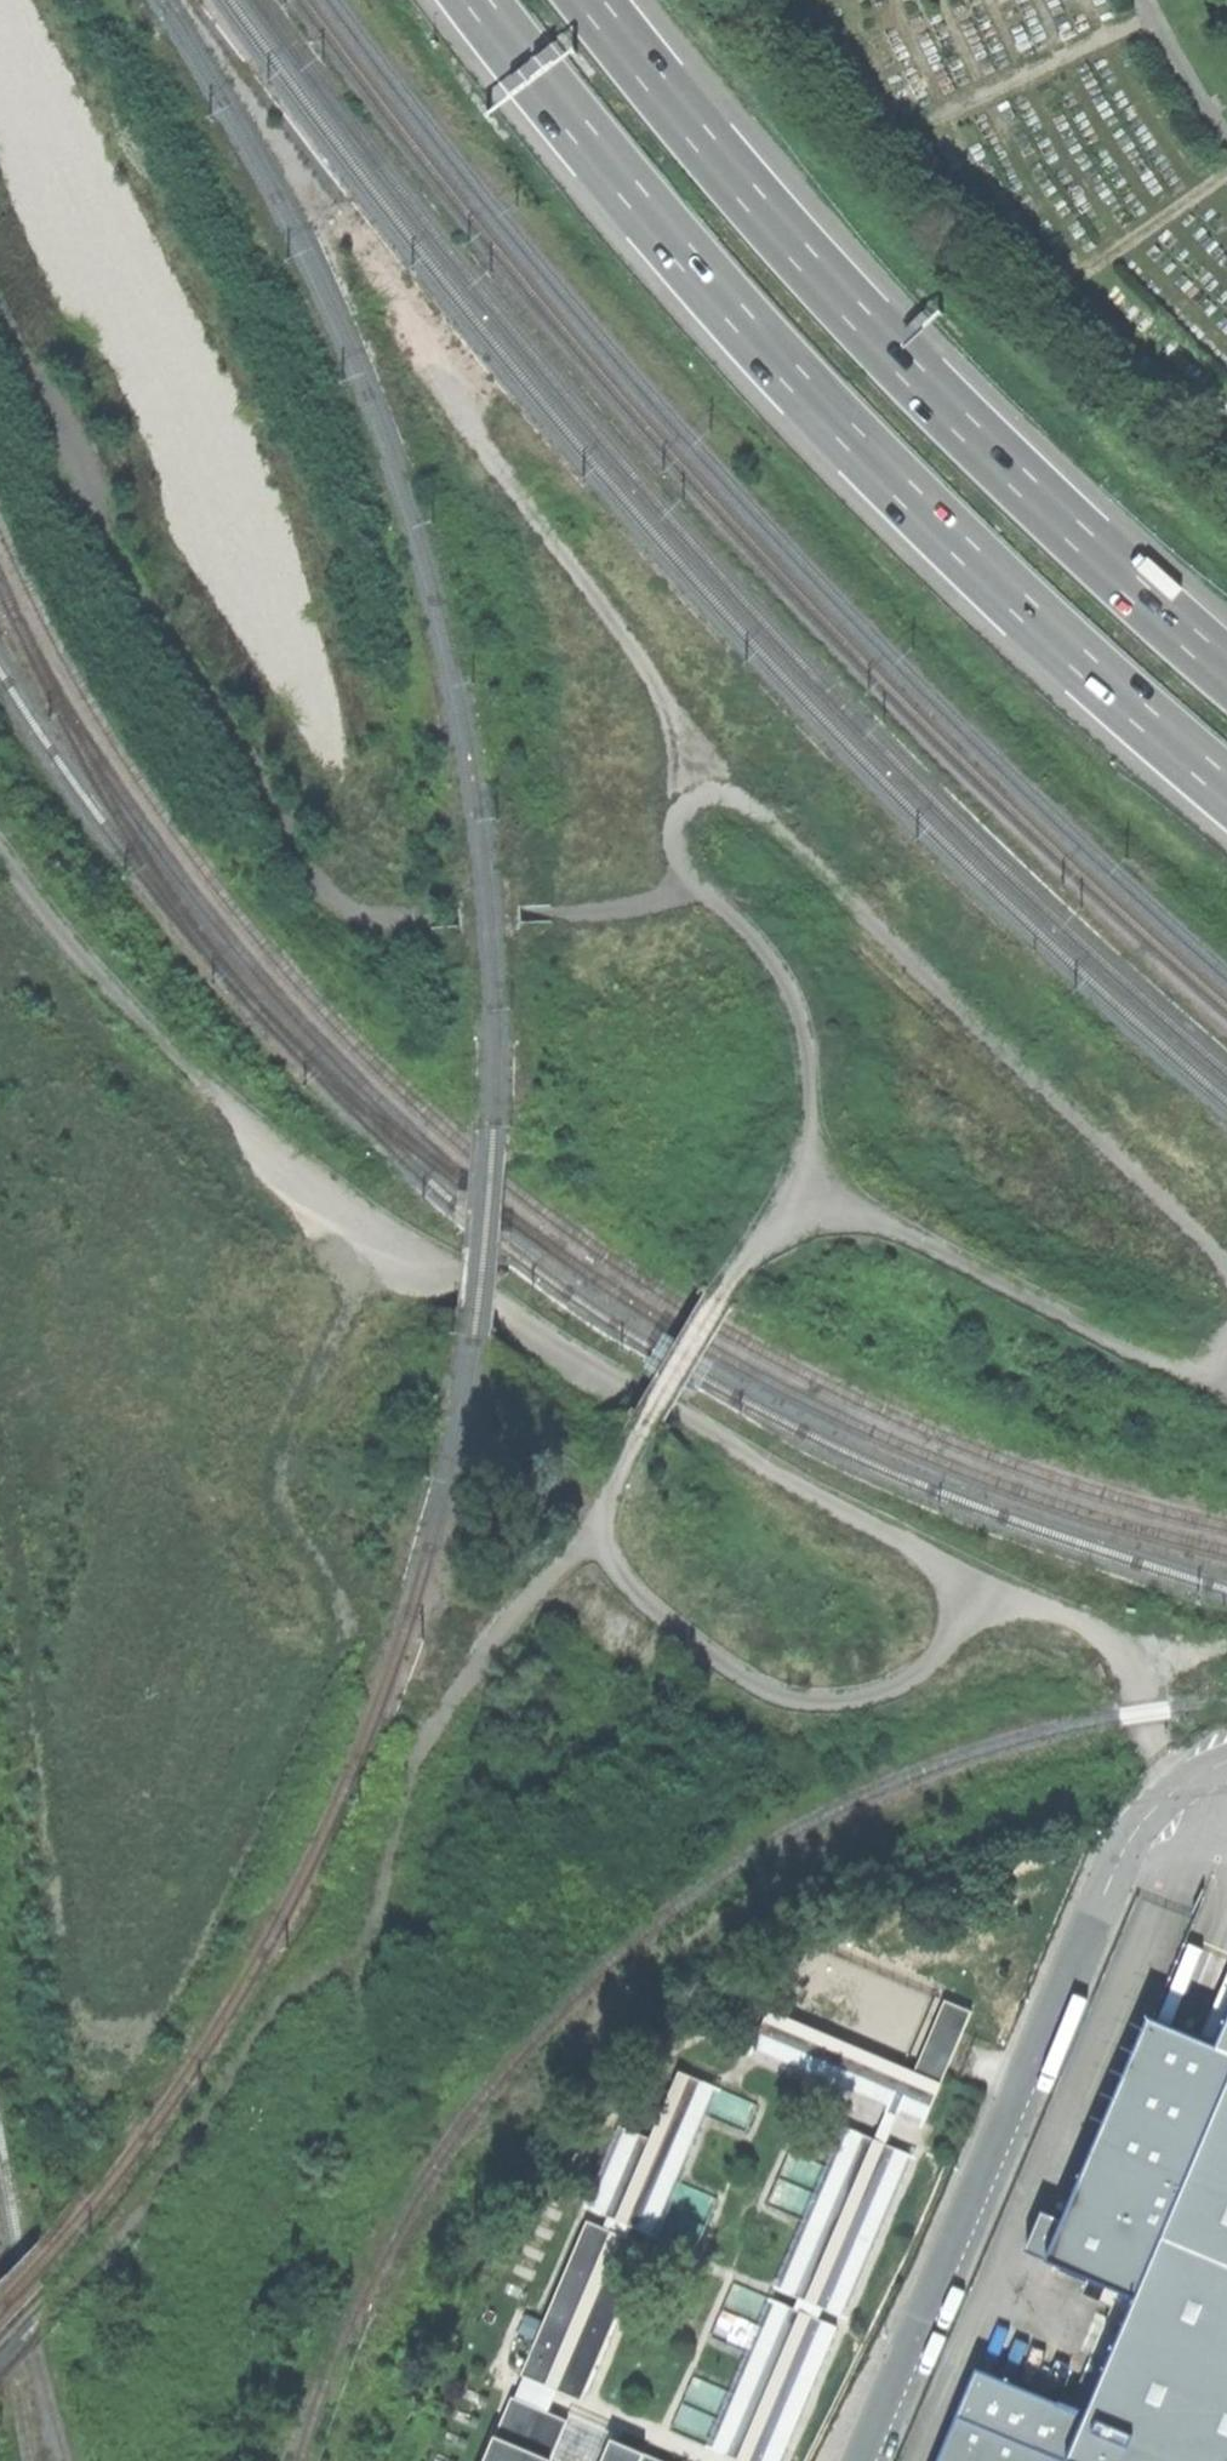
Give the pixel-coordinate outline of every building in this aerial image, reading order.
[(914,2072),(940,2084),(963,2031),(971,2014),(944,2003),(914,2072)] [(924,2123),(940,2084),(914,2072),(902,2067),(768,2010),(751,2049),(888,2107),(873,2141),(884,2146),(898,2112),(924,2123)] [(1220,2048),(1194,2037),(1151,2020),(1078,2192),(1065,2222),(1043,2211),(1026,2252),(1137,2299),(1088,2414),(978,2371),(958,2420),(941,2460),(1226,2460),(1226,2032),(1220,2048)] [(678,2072),(650,2138),(617,2221),(633,2227),(652,2235),(715,2088),(678,2072)] [(606,2216),(617,2221),(650,2138),(624,2128),(589,2209),(606,2216)] [(908,2156),(884,2146),(873,2141),(845,2129),(833,2157),(778,2290),(795,2296),(825,2309),(842,2316),(908,2156)] [(601,2227),(628,2239),(633,2227),(617,2221),(606,2216),(601,2227)] [(647,2247),(628,2239),(601,2227),(587,2221),(546,2320),(521,2376),(524,2377),(557,2391),(581,2401),(647,2247)] [(820,2322),(825,2309),(795,2296),(790,2309),(820,2322)] [(820,2322),(790,2309),(772,2302),(711,2449),(738,2460),(780,2460),(836,2328),(820,2322)] [(557,2391),(524,2377),(515,2398),(548,2412),(557,2391)] [(568,2421),(548,2412),(515,2398),(512,2397),(495,2437),(551,2460),(568,2421)] [(568,2421),(551,2460),(603,2460),(611,2441),(614,2434),(570,2416),(568,2421)] [(551,2460),(495,2437),(485,2460),(551,2460)] [(611,2441),(603,2460),(660,2460),(611,2441)]
